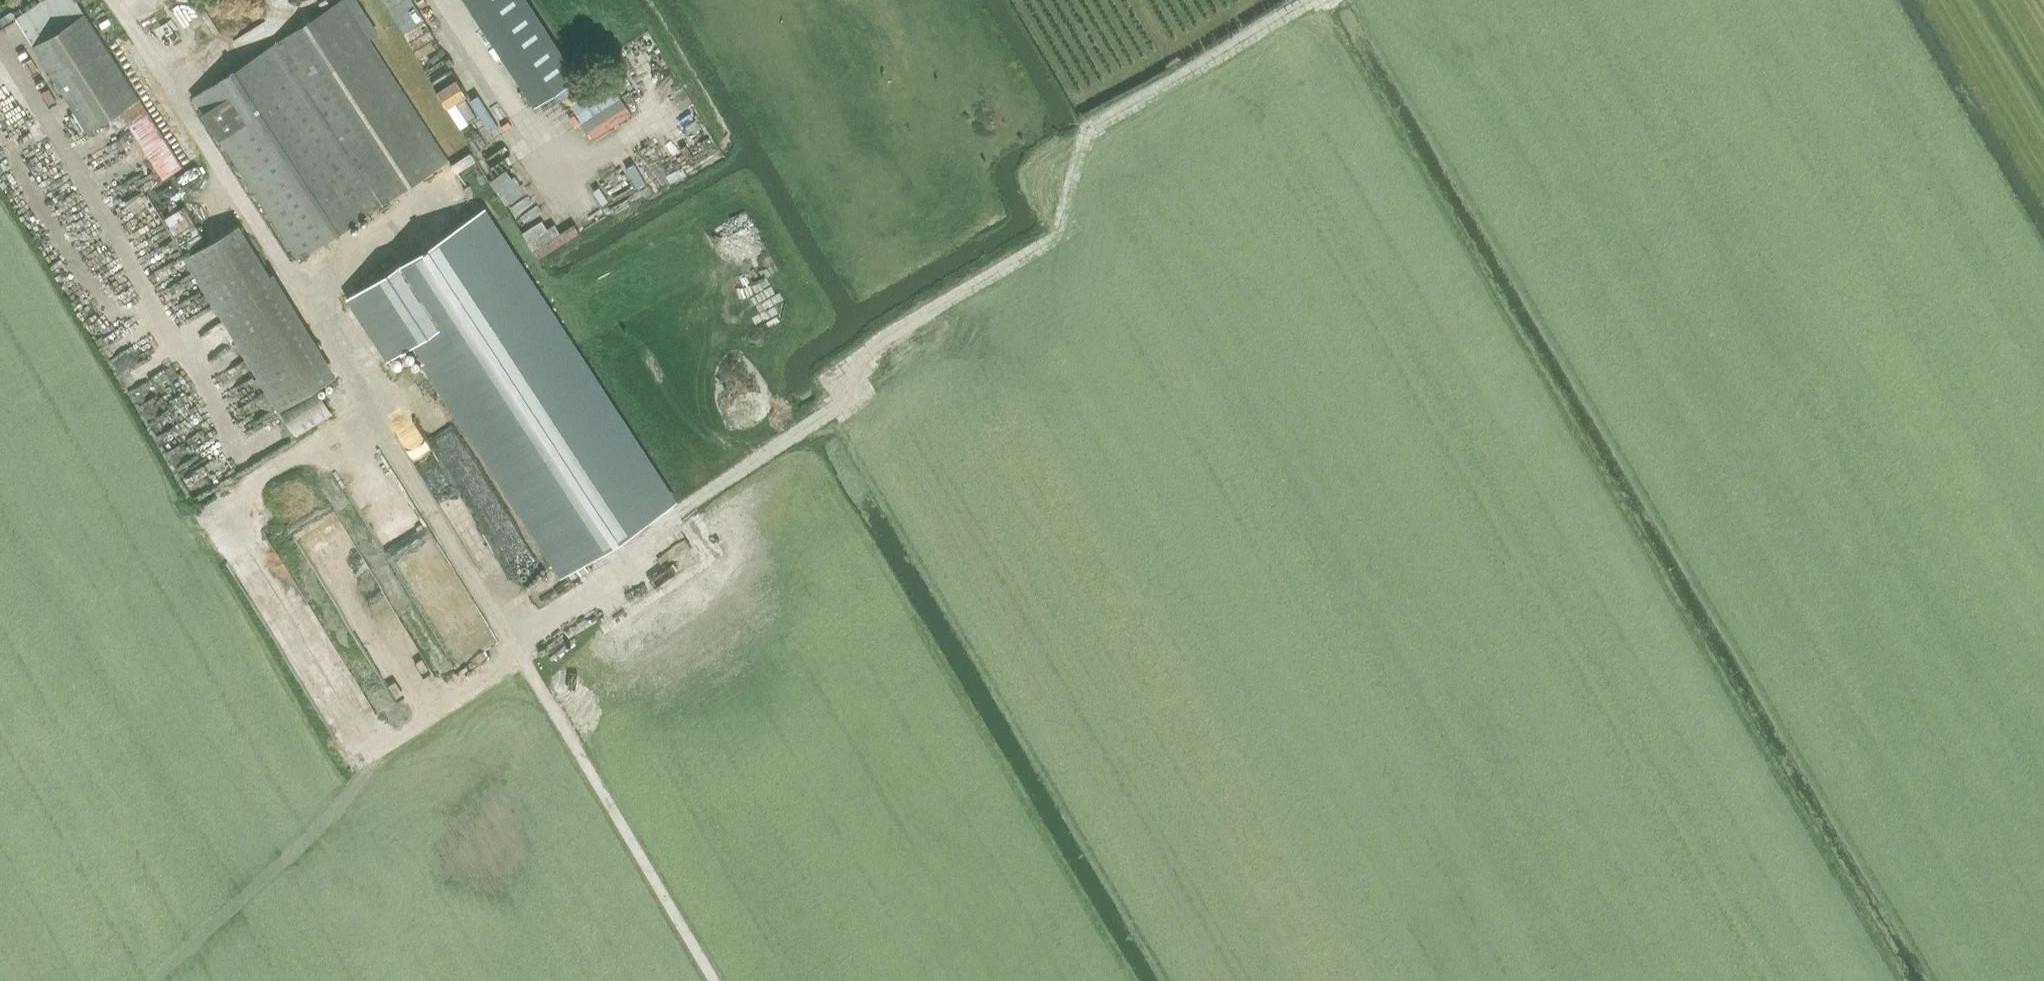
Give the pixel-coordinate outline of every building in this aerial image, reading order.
[(15,15),(34,44),(57,29),(85,11),(78,0),(39,0),(15,15)] [(297,257),(298,258),(448,160),(369,37),(379,30),(359,0),(342,0),(193,96),(297,257)] [(430,12),(438,4),(434,0),(419,0),(430,12)] [(535,105),(578,76),(528,0),(466,0),(535,105)] [(189,3),(180,7),(186,22),(195,18),(189,3)] [(85,11),(57,29),(34,44),(88,130),(120,110),(140,98),(85,11)] [(444,18),(432,25),(437,33),(422,41),(426,48),(416,54),(421,63),(458,44),(444,18)] [(424,69),(435,86),(455,73),(443,56),(424,69)] [(140,98),(120,110),(162,177),(182,164),(140,98)] [(457,122),(473,112),(468,104),(451,113),(457,122)] [(347,297),(388,359),(414,342),(506,483),(565,573),(576,566),(581,574),(588,570),(583,561),(674,502),(625,426),(549,310),(483,208),(420,249),(347,297)] [(240,222),(185,256),(216,307),(271,274),(240,222)] [(271,274),(216,307),(280,411),(317,389),(335,378),(271,274)] [(280,411),(296,437),(333,415),(317,389),(280,411)] [(344,500),(332,505),(343,528),(355,523),(344,500)]
